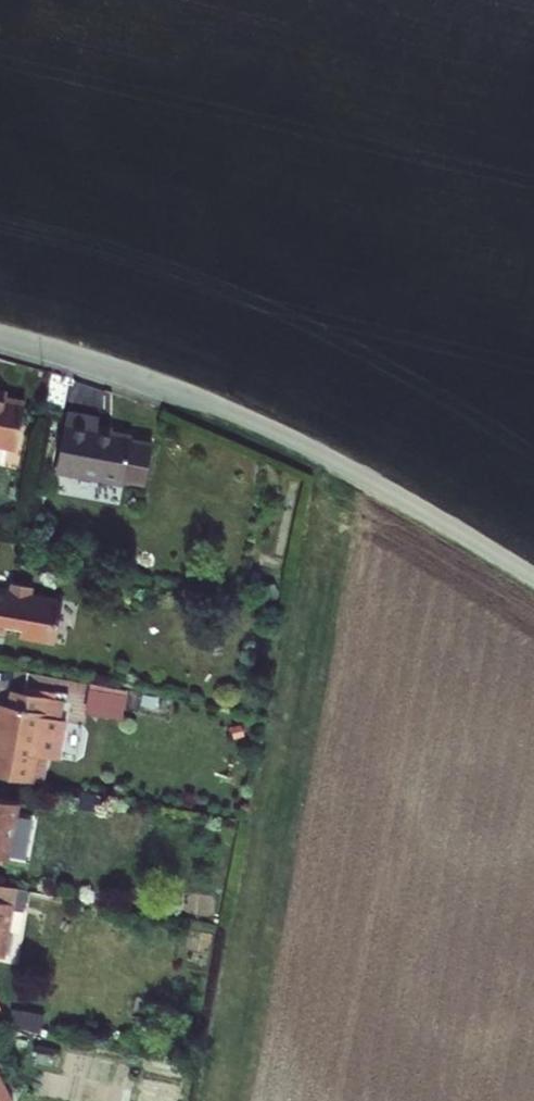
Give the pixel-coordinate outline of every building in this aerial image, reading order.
[(18,448),(25,401),(0,396),(0,444),(18,448)] [(83,420),(69,417),(59,472),(124,484),(132,440),(95,434),(98,422),(83,420)] [(0,591),(0,636),(4,636),(5,628),(23,632),(23,640),(55,646),(62,603),(32,597),(34,588),(13,584),(11,593),(0,591)] [(58,693),(27,687),(25,695),(56,701),(58,693)] [(17,693),(14,709),(10,708),(3,741),(0,740),(0,775),(34,782),(39,758),(60,762),(67,724),(62,723),(66,703),(56,701),(25,695),(17,693)] [(124,720),(125,695),(90,694),(89,719),(124,720)] [(0,800),(0,857),(10,859),(20,804),(0,800)] [(0,884),(0,954),(6,955),(18,887),(0,884)] [(14,1099),(0,1074),(0,1100),(10,1100),(14,1099)]
